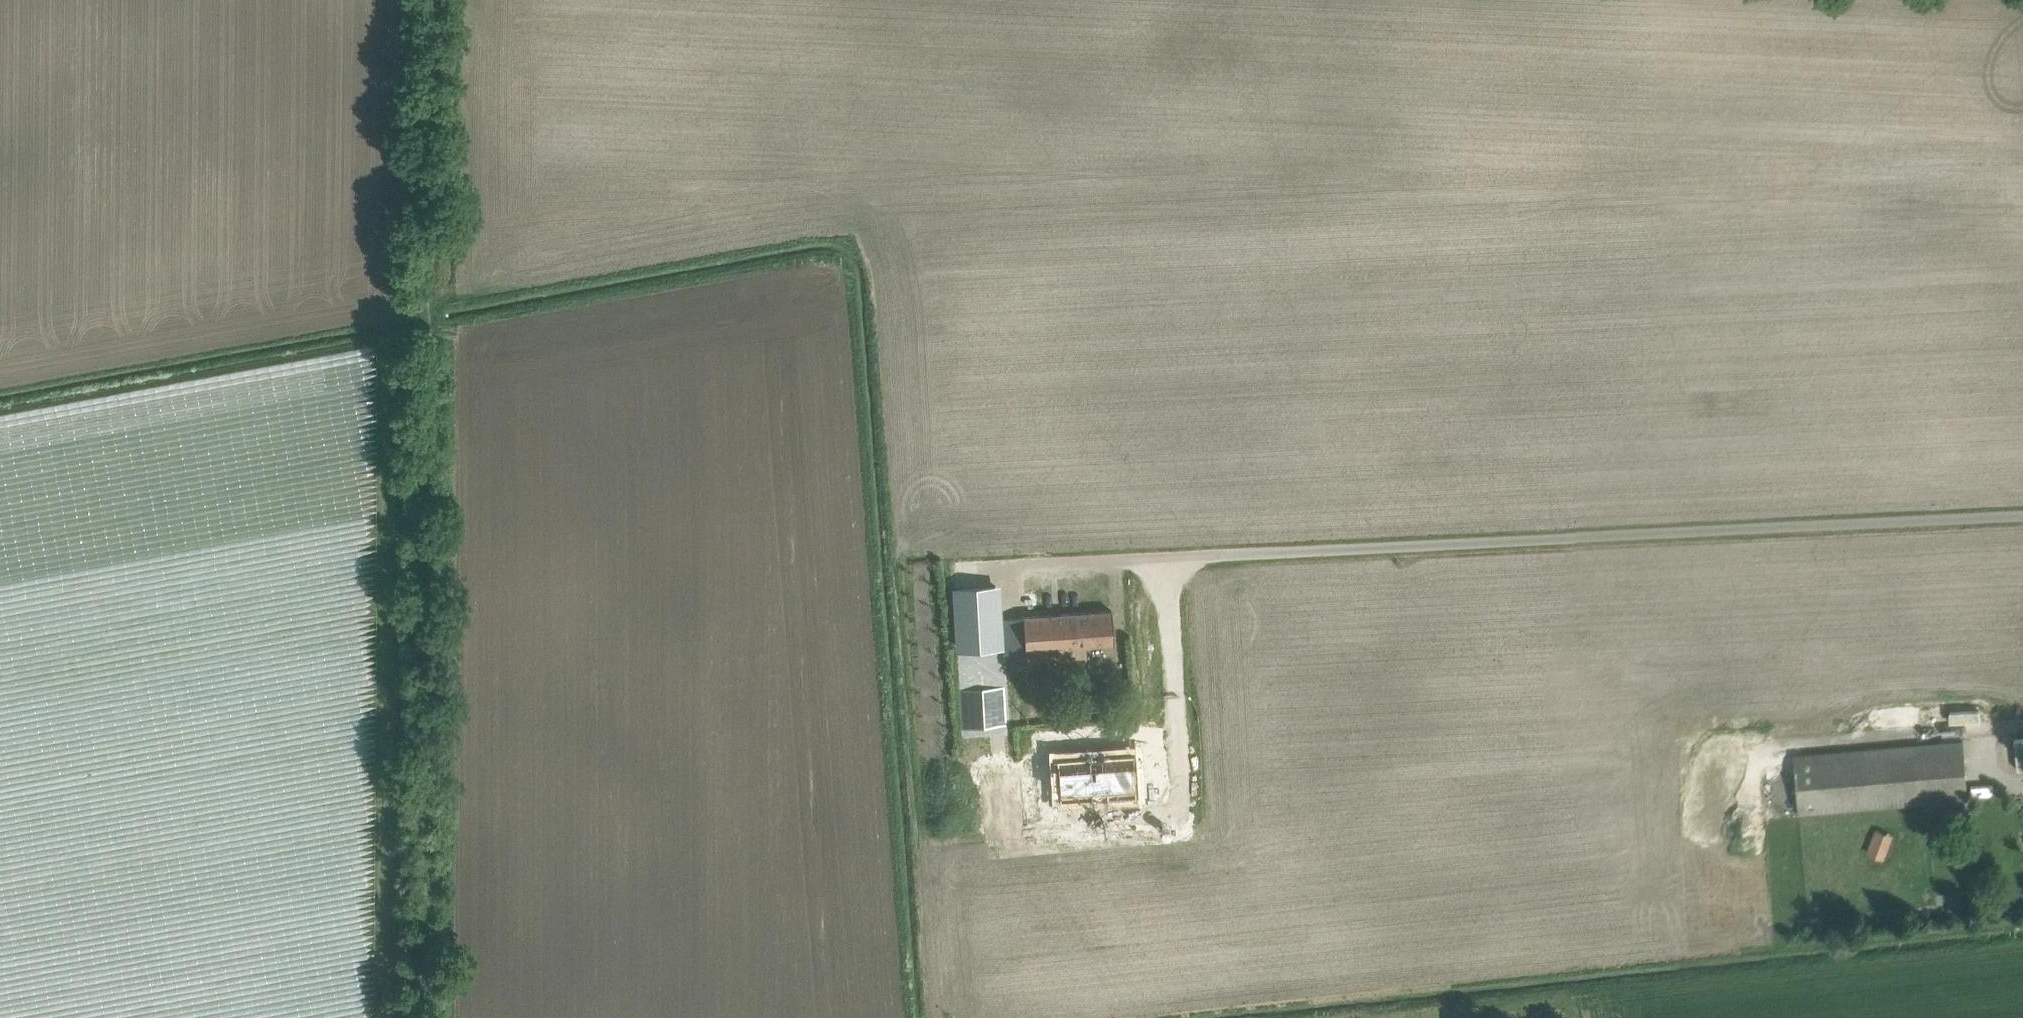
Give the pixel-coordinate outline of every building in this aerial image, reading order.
[(1000,645),(996,585),(956,587),(960,647),(1000,645)] [(1088,663),(1087,644),(1114,642),(1112,610),(1003,617),(1005,637),(1005,660),(1072,658),(1072,664),(1088,663)] [(1800,814),(1948,801),(1968,800),(1962,741),(1795,756),(1800,814)] [(1141,751),(1049,757),(1052,804),(1144,798),(1141,751)] [(1884,861),(1893,836),(1875,830),(1866,855),(1884,861)]
